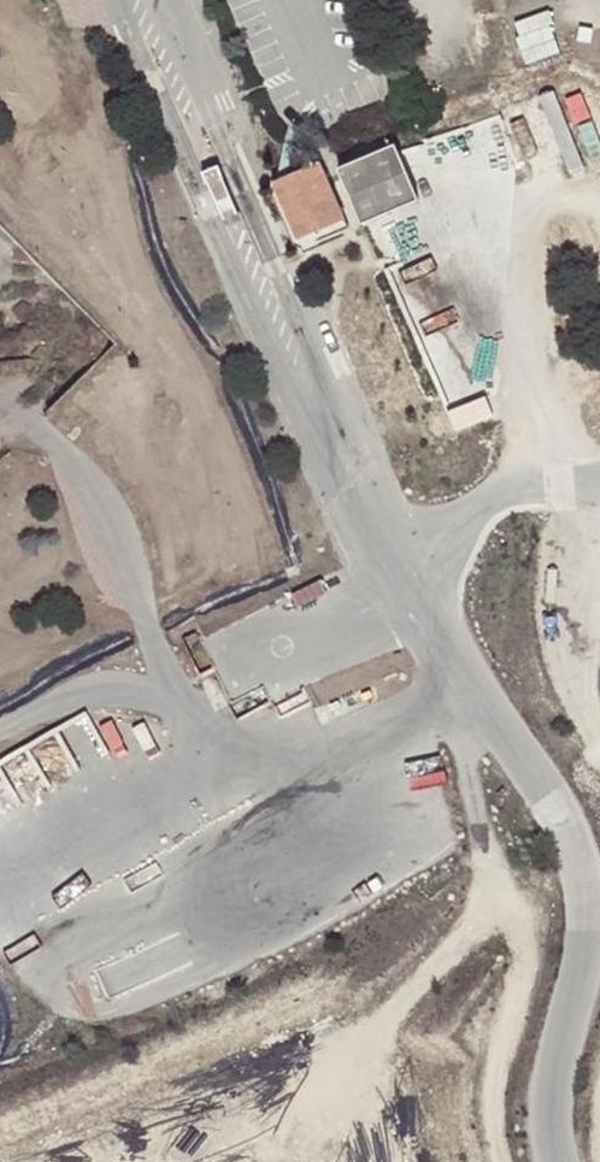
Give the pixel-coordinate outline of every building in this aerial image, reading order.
[(396,141),(341,163),(365,217),(419,195),(396,141)] [(321,161),(274,180),(300,236),(346,217),(321,161)] [(219,163),(204,170),(218,200),(232,194),(219,163)]
